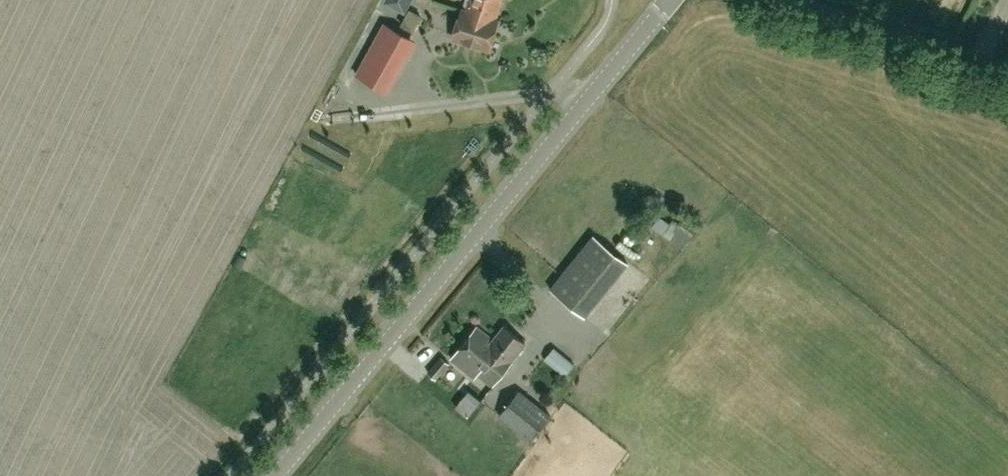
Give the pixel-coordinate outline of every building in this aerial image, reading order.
[(464,10),(461,9),(452,37),(488,49),(497,21),(495,20),(502,0),(467,0),(464,10)] [(413,30),(421,15),(410,9),(402,24),(413,30)] [(386,90),(405,53),(414,38),(386,22),(357,75),(386,90)] [(594,313),(616,278),(633,289),(642,274),(629,266),(634,257),(591,230),(555,288),(594,313)] [(511,360),(525,343),(504,326),(493,339),(476,326),(450,357),(475,377),(477,374),(492,386),(512,361),(511,360)] [(564,367),(572,356),(556,344),(548,355),(564,367)] [(436,379),(450,363),(441,356),(427,371),(436,379)] [(499,415),(530,441),(552,415),(519,389),(499,415)] [(468,416),(480,401),(469,391),(456,406),(468,416)]
